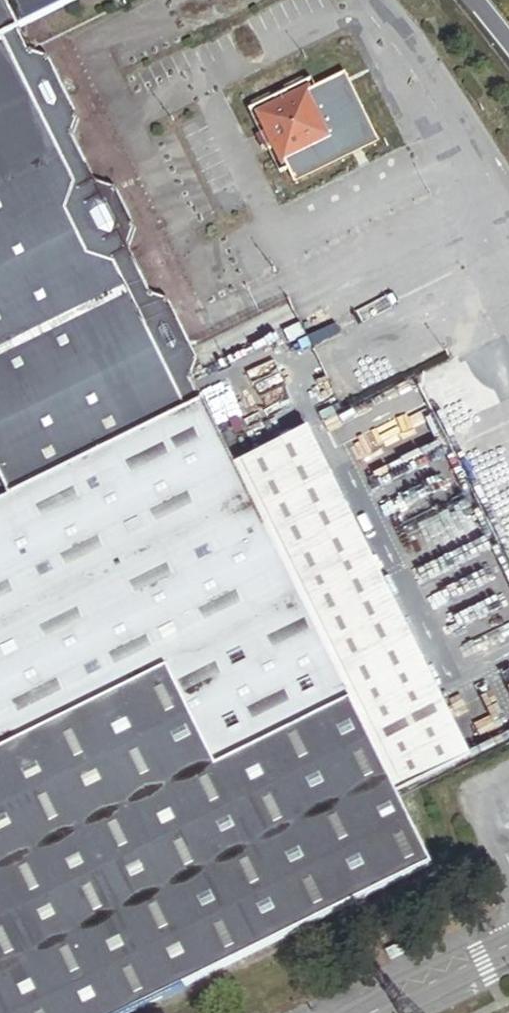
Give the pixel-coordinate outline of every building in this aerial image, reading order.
[(83,0),(0,0),(0,41),(6,38),(22,30),(83,0)] [(130,248),(137,228),(120,191),(98,183),(75,136),(80,118),(52,60),(34,54),(22,30),(6,38),(76,183),(67,212),(89,255),(118,264),(148,327),(187,407),(204,399),(194,380),(201,362),(172,301),(154,296),(130,248)] [(237,467),(204,399),(187,407),(148,327),(118,264),(89,255),(67,212),(76,183),(6,38),(0,41),(0,754),(124,693),(172,791),(352,702),(237,467)] [(314,80),(250,111),(281,174),(345,143),(314,80)] [(472,759),(310,430),(237,467),(352,702),(398,795),(472,759)] [(434,867),(398,795),(352,702),(172,791),(124,693),(0,754),(0,1012),(139,1012),(434,867)]
